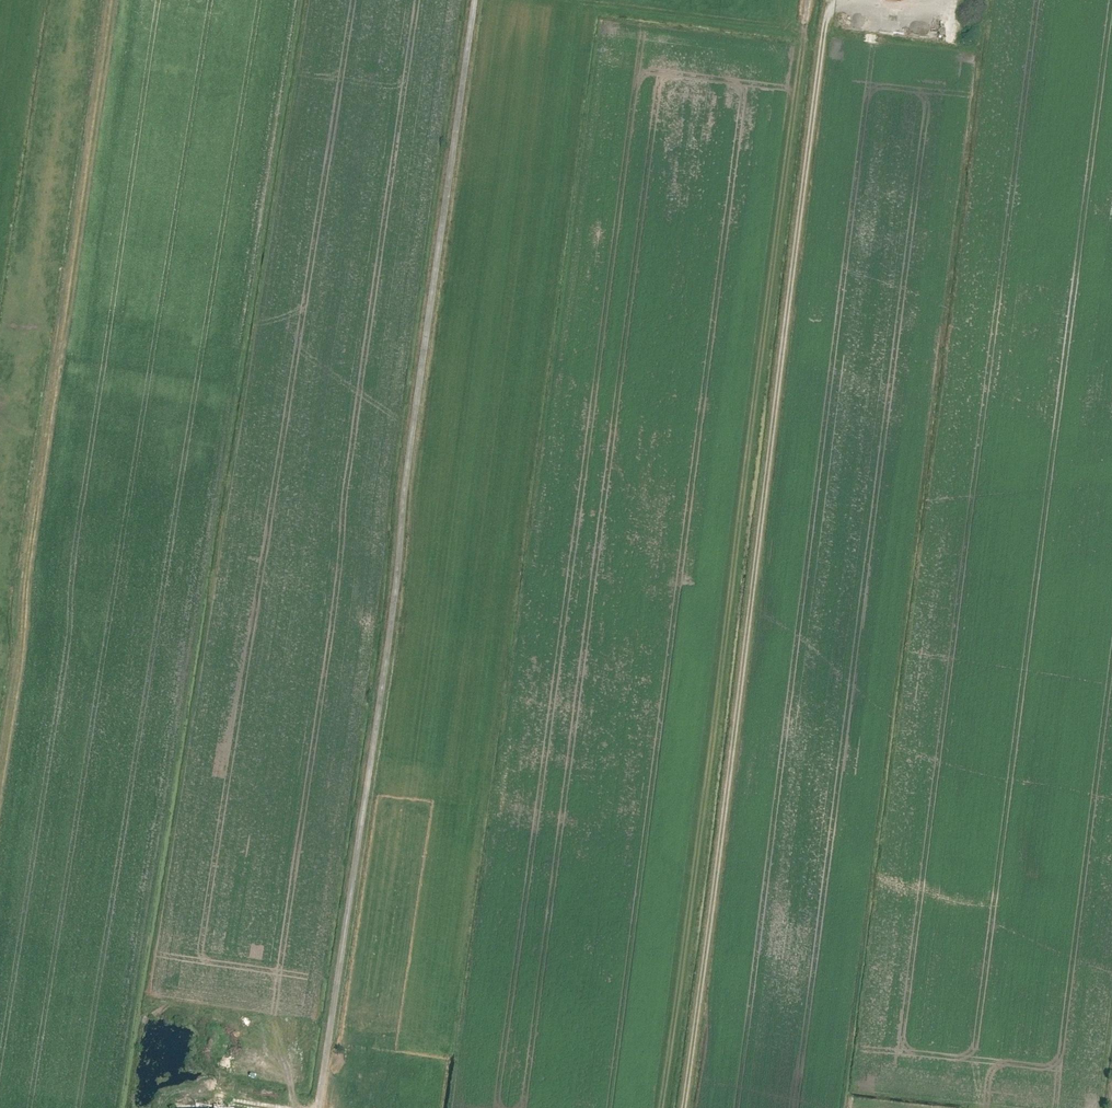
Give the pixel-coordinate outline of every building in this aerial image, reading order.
[(851,29),(867,29),(867,18),(851,18),(851,29)]
